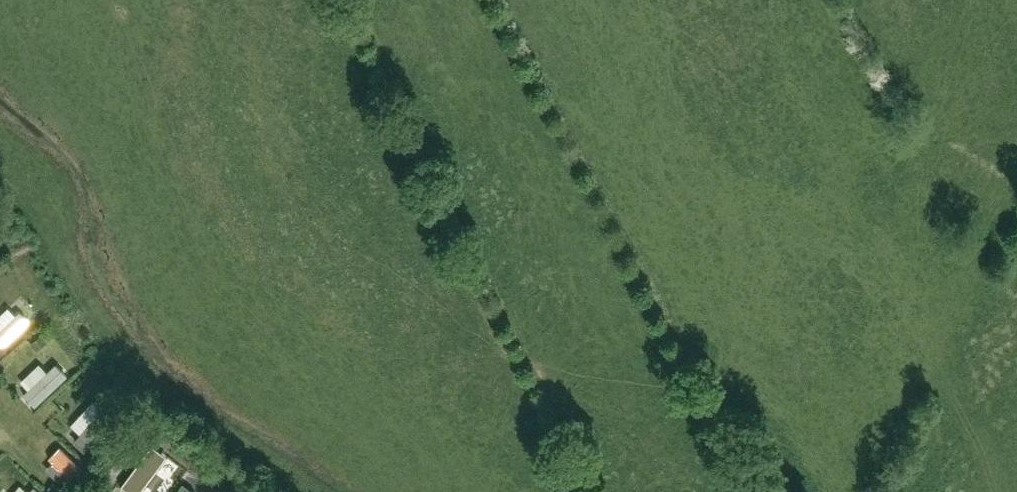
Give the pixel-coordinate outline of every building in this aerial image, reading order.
[(7,345),(33,324),(16,302),(0,315),(0,336),(7,345)] [(25,378),(32,386),(50,369),(43,361),(25,378)] [(28,393),(44,408),(74,375),(58,361),(28,393)] [(119,472),(142,491),(155,491),(159,488),(128,462),(119,472)]
